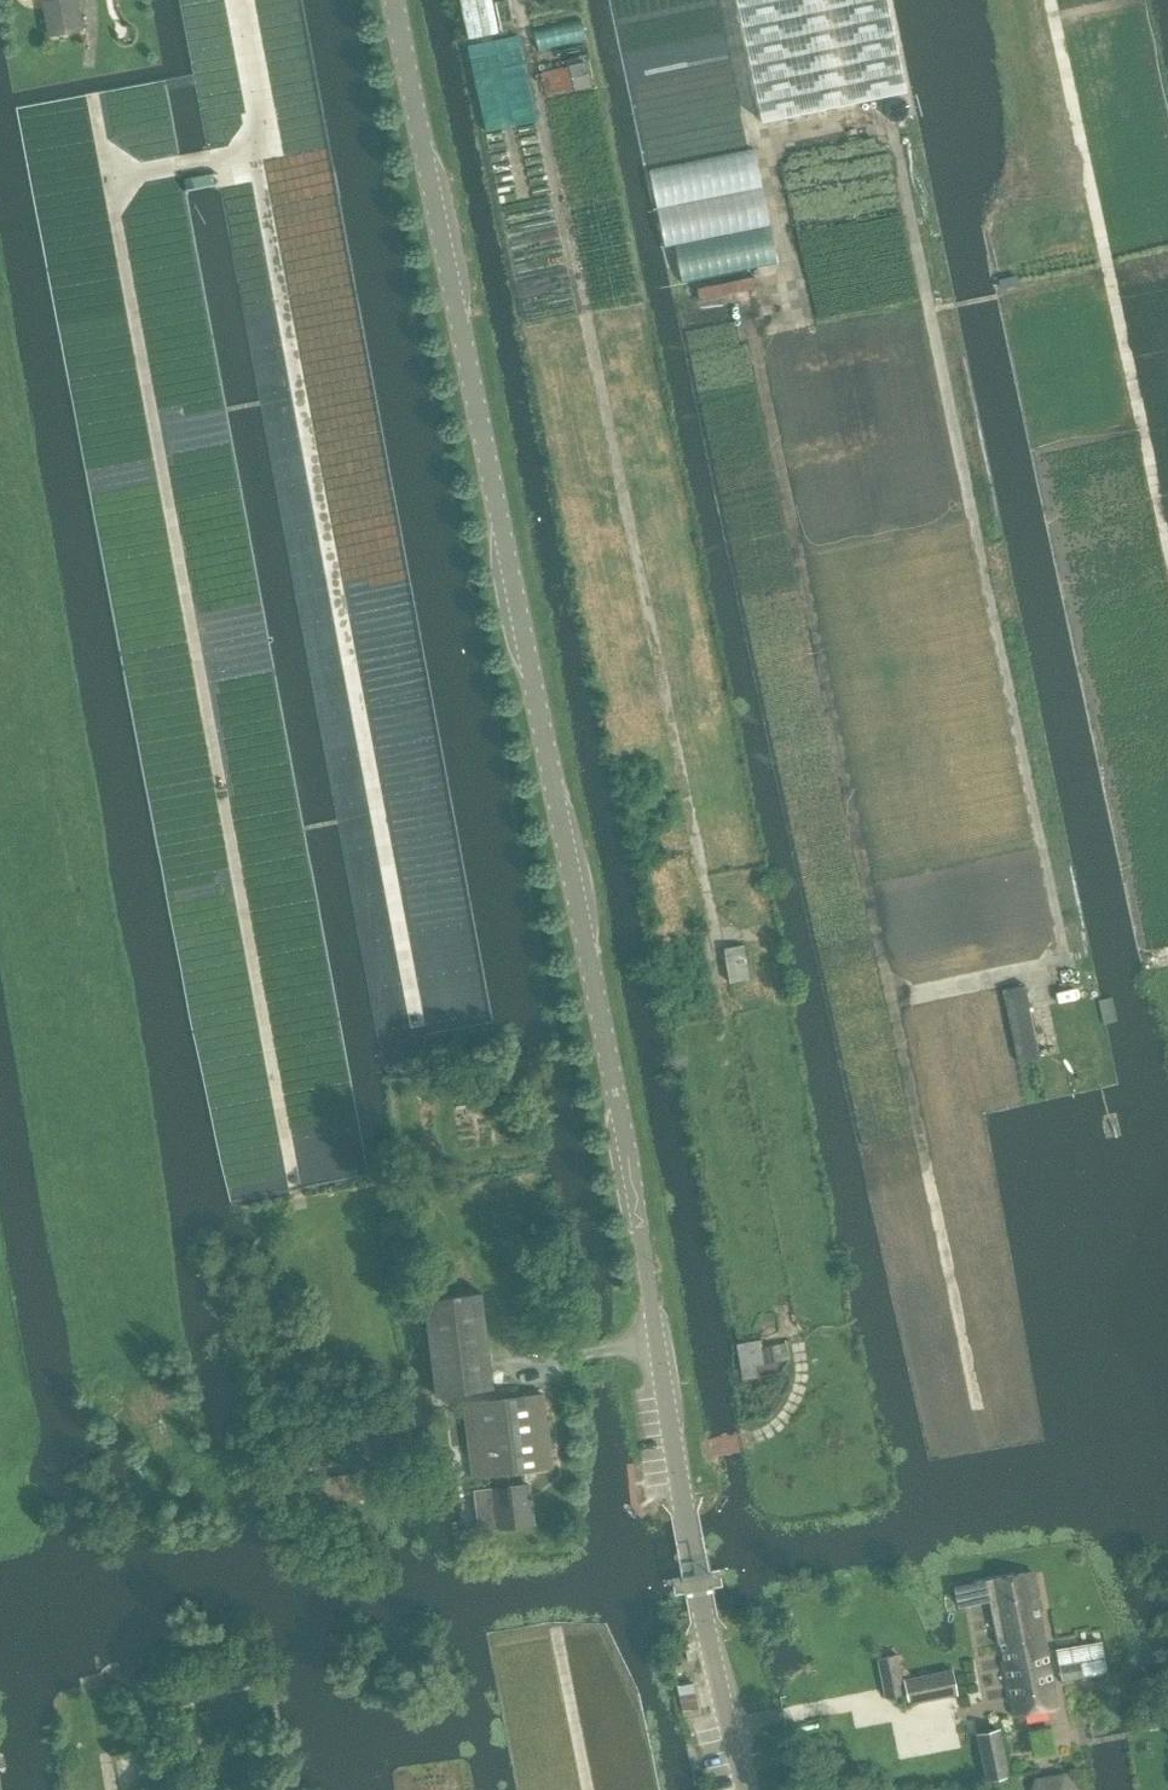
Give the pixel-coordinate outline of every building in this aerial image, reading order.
[(49,36),(82,29),(77,0),(54,0),(43,2),(49,36)] [(467,39),(499,32),(492,0),(459,0),(467,39)] [(887,0),(736,0),(763,123),(906,90),(887,0)] [(540,73),(546,97),(588,86),(583,62),(540,73)] [(722,948),(728,983),(748,980),(742,945),(722,948)] [(1002,990),(1018,1063),(1040,1058),(1024,986),(1002,990)] [(423,1299),(436,1395),(493,1388),(491,1368),(481,1293),(423,1299)] [(735,1344),(741,1380),(756,1377),(754,1365),(787,1360),(784,1343),(761,1347),(760,1340),(735,1344)] [(543,1394),(464,1404),(473,1477),(494,1474),(506,1473),(552,1467),(543,1394)] [(506,1473),(494,1474),(496,1488),(492,1489),(496,1527),(533,1523),(528,1484),(508,1487),(506,1473)] [(954,1586),(958,1605),(992,1599),(1014,1716),(1057,1707),(1032,1571),(954,1586)] [(1057,1649),(1062,1681),(1107,1674),(1102,1642),(1057,1649)] [(901,1679),(896,1655),(877,1658),(885,1698),(906,1694),(908,1702),(956,1693),(951,1670),(901,1679)] [(677,1686),(683,1713),(699,1709),(693,1683),(677,1686)] [(1142,1717),(1142,1727),(1157,1727),(1157,1717),(1142,1717)] [(977,1734),(986,1778),(1008,1774),(998,1730),(977,1734)] [(1065,1776),(1036,1781),(1032,1789),(1077,1789),(1065,1776)]
